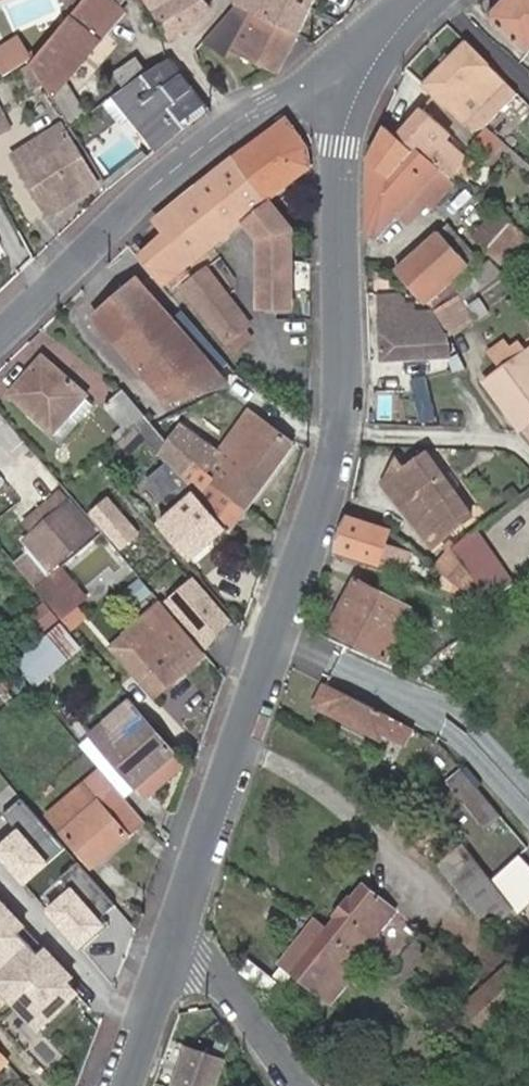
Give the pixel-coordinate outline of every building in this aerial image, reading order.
[(71,123),(89,111),(68,74),(102,34),(99,30),(124,0),(86,0),(72,16),(34,62),(46,83),(71,123)] [(185,29),(197,22),(214,5),(210,0),(146,0),(170,38),(176,35),(167,18),(167,15),(173,11),(175,12),(180,19),(185,29)] [(312,9),(292,0),(238,0),(236,4),(299,35),(312,9)] [(317,0),(292,0),(312,9),(317,0)] [(487,18),(505,38),(515,45),(528,56),(528,55),(528,0),(504,0),(487,18)] [(281,71),(299,35),(236,4),(235,7),(196,53),(226,94),(228,95),(278,74),(281,71)] [(176,35),(185,29),(180,19),(175,12),(173,11),(167,15),(167,18),(176,35)] [(0,53),(0,68),(3,74),(5,78),(21,69),(30,64),(18,43),(0,53)] [(473,130),(486,125),(518,94),(467,44),(423,83),(473,130)] [(208,105),(169,58),(109,98),(112,101),(128,121),(156,153),(186,129),(183,126),(208,105)] [(46,83),(34,62),(30,64),(21,69),(33,90),(46,83)] [(128,121),(112,101),(106,106),(122,126),(128,121)] [(388,127),(368,157),(368,159),(396,186),(416,151),(438,168),(447,175),(454,167),(465,155),(445,136),(450,130),(424,106),(404,126),(409,132),(402,140),(396,135),(388,127)] [(9,133),(0,115),(0,138),(9,133)] [(270,203),(310,170),(308,149),(288,119),(234,159),(270,203)] [(503,140),(486,125),(473,139),(489,154),(503,140)] [(98,184),(65,126),(16,153),(51,211),(98,184)] [(409,132),(404,126),(396,135),(402,140),(409,132)] [(368,159),(365,235),(375,240),(395,217),(413,197),(438,168),(416,151),(396,186),(368,159)] [(476,166),(465,155),(454,167),(466,177),(476,166)] [(294,234),(270,203),(234,159),(158,224),(172,239),(143,265),(165,290),(245,223),(264,245),(263,306),(293,306),(294,234)] [(454,183),(447,175),(438,168),(413,197),(395,217),(406,227),(427,204),(432,209),(454,183)] [(511,264),(528,245),(528,238),(499,210),(477,233),(511,264)] [(453,229),(444,237),(466,259),(474,251),(453,229)] [(466,259),(444,237),(439,232),(400,270),(430,300),(469,261),(466,259)] [(483,264),(456,290),(461,300),(492,279),(483,264)] [(250,329),(209,274),(186,290),(229,346),(247,331),(250,329)] [(227,390),(215,376),(172,325),(137,284),(96,318),(169,405),(227,390)] [(438,313),(436,309),(435,310),(404,312),(402,300),(398,295),(377,296),(381,359),(450,356),(448,332),(444,332),(438,313)] [(436,309),(438,313),(450,335),(468,322),(455,302),(436,309)] [(185,313),(172,325),(215,376),(229,364),(185,313)] [(255,341),(247,331),(229,346),(236,356),(255,341)] [(498,367),(506,361),(523,350),(520,344),(510,349),(505,342),(489,353),(498,367)] [(523,428),(528,423),(528,346),(523,350),(506,361),(498,367),(486,376),(523,428)] [(34,381),(17,400),(61,441),(78,426),(96,409),(84,397),(42,359),(26,376),(34,381)] [(9,393),(17,400),(34,381),(26,376),(9,393)] [(145,416),(124,393),(106,408),(128,434),(135,426),(145,416)] [(184,425),(170,447),(162,457),(178,476),(182,479),(193,465),(226,490),(223,494),(246,511),(270,479),(294,445),(251,412),(237,431),(219,453),(209,444),(209,443),(184,425)] [(170,447),(151,424),(145,416),(135,426),(162,457),(170,447)] [(219,453),(237,431),(227,423),(209,444),(219,453)] [(407,471),(452,533),(477,511),(429,453),(407,471)] [(407,471),(400,461),(387,482),(437,544),(452,533),(407,471)] [(228,537),(246,511),(223,494),(226,490),(193,465),(182,479),(186,485),(169,498),(180,510),(160,526),(191,561),(225,532),(228,537)] [(182,479),(178,476),(163,489),(169,498),(186,485),(182,479)] [(130,522),(102,489),(85,503),(112,536),(130,522)] [(93,532),(69,500),(20,541),(28,550),(19,557),(38,580),(93,532)] [(347,518),(337,550),(405,573),(413,552),(387,543),(391,530),(347,517),(347,518)] [(451,551),(460,544),(456,539),(447,546),(451,551)] [(453,581),(462,589),(472,581),(452,553),(436,566),(453,581)] [(402,577),(390,573),(389,579),(400,582),(402,577)] [(169,601),(209,648),(235,624),(195,577),(169,601)] [(449,592),(462,597),(462,589),(453,581),(449,592)] [(158,582),(150,589),(160,601),(169,594),(158,582)] [(358,582),(332,632),(387,659),(414,610),(358,582)] [(169,681),(204,651),(163,604),(127,634),(169,681)] [(34,685),(45,676),(37,665),(57,649),(64,659),(79,647),(58,625),(14,661),(34,685)] [(37,665),(45,676),(64,659),(57,649),(37,665)] [(414,650),(405,666),(423,676),(432,659),(414,650)] [(333,678),(321,702),(414,751),(427,727),(333,678)] [(136,787),(175,756),(127,702),(90,733),(136,787)] [(437,749),(441,743),(432,738),(428,745),(437,749)] [(470,766),(453,780),(493,826),(510,812),(470,766)] [(100,806),(102,804),(87,787),(50,821),(65,838),(100,806)] [(65,838),(96,872),(131,841),(148,826),(118,792),(102,804),(100,806),(65,838)] [(21,798),(3,814),(16,830),(0,844),(0,859),(25,887),(67,850),(21,798)] [(491,926),(517,905),(470,845),(464,838),(439,856),(491,926)] [(118,904),(78,862),(56,882),(68,895),(52,910),(85,945),(107,924),(102,919),(118,904)] [(344,975),(391,915),(359,890),(352,900),(349,899),(337,915),(339,916),(331,927),(316,916),(282,962),(295,972),(334,1003),(351,980),(344,975)] [(0,906),(0,988),(43,1031),(84,991),(0,906)] [(492,1034),(528,1002),(528,988),(508,963),(465,1002),(492,1034)] [(232,1076),(207,1067),(201,1084),(200,1085),(228,1085),(232,1076)]
